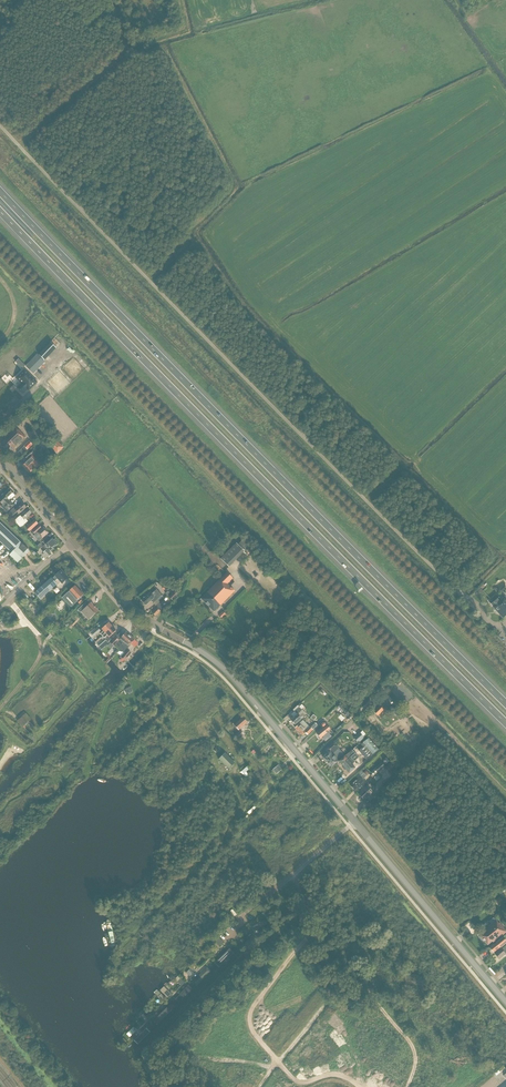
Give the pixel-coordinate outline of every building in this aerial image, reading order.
[(57,348),(50,342),(38,355),(45,361),(57,348)] [(45,362),(37,354),(26,367),(34,374),(45,362)] [(25,369),(16,378),(21,383),(17,387),(17,388),(23,394),(27,390),(28,391),(38,382),(32,377),(30,374),(28,372),(25,369)] [(6,406),(10,402),(5,396),(0,400),(6,406)] [(11,429),(8,426),(2,431),(5,434),(11,429)] [(1,444),(7,450),(10,453),(15,449),(14,448),(26,437),(19,430),(18,430),(15,427),(3,438),(5,440),(1,444)] [(27,450),(33,445),(29,441),(24,446),(27,450)] [(56,441),(51,446),(55,450),(54,451),(57,454),(63,448),(56,441)] [(27,459),(34,453),(32,451),(25,457),(27,459)] [(26,469),(36,459),(32,455),(28,459),(22,465),(26,469)] [(26,469),(30,474),(39,465),(42,462),(38,457),(37,459),(26,469)] [(3,505),(1,507),(7,512),(8,510),(9,511),(13,507),(14,505),(9,500),(10,498),(11,499),(15,496),(9,489),(0,498),(0,502),(3,505)] [(20,515),(26,510),(25,509),(26,508),(22,503),(15,509),(14,508),(9,512),(12,516),(17,512),(19,514),(20,515)] [(20,515),(14,520),(20,527),(27,521),(25,518),(31,513),(28,509),(26,510),(20,515)] [(26,527),(30,531),(38,524),(34,520),(26,527)] [(1,524),(0,523),(0,542),(11,553),(9,555),(17,563),(29,550),(1,524)] [(33,532),(32,533),(39,542),(42,538),(48,533),(43,527),(42,528),(39,525),(32,532),(33,532)] [(58,544),(52,538),(42,547),(44,549),(48,546),(51,550),(58,544)] [(238,544),(245,551),(249,547),(246,544),(248,543),(244,539),(242,541),(242,540),(238,544)] [(236,543),(225,554),(221,559),(229,567),(244,551),(236,543)] [(61,570),(55,576),(56,577),(53,579),(51,578),(35,593),(40,599),(57,584),(55,582),(58,579),(62,584),(68,578),(61,570)] [(214,612),(235,591),(227,584),(233,578),(227,572),(201,598),(214,612)] [(75,586),(62,598),(63,598),(63,597),(65,599),(67,597),(73,604),(80,598),(81,598),(81,597),(83,595),(75,586)] [(158,599),(162,595),(157,589),(151,595),(149,593),(142,600),(146,605),(154,598),(153,598),(155,596),(158,599)] [(173,601),(177,596),(178,595),(175,591),(169,597),(173,601)] [(489,602),(493,607),(501,616),(503,618),(505,615),(505,598),(505,597),(501,600),(496,594),(491,599),(492,600),(489,602)] [(91,603),(86,607),(84,604),(78,610),(80,613),(81,612),(89,620),(92,617),(98,611),(95,607),(95,606),(95,607),(91,603)] [(155,616),(161,610),(164,607),(160,603),(151,612),(155,616)] [(102,636),(113,627),(109,622),(102,629),(103,631),(100,634),(102,636)] [(225,630),(221,626),(214,633),(218,638),(225,630)] [(101,631),(98,627),(95,629),(95,628),(90,631),(95,636),(101,631)] [(113,627),(102,636),(104,638),(107,635),(109,637),(116,631),(113,627)] [(115,645),(119,649),(130,636),(130,635),(126,632),(119,640),(116,637),(110,643),(114,646),(115,645)] [(130,636),(119,649),(119,651),(123,651),(123,652),(126,649),(127,649),(135,639),(130,636)] [(127,650),(121,656),(125,660),(131,653),(127,650)] [(384,699),(389,704),(393,701),(388,696),(384,699)] [(338,708),(351,719),(354,716),(341,704),(338,708)] [(383,709),(385,708),(381,704),(380,706),(374,712),(378,716),(384,710),(383,709)] [(391,710),(397,716),(401,712),(395,706),(391,710)] [(303,713),(302,714),(300,712),(302,710),(299,707),(295,711),(297,714),(291,720),(295,724),(305,715),(303,713)] [(247,722),(243,718),(230,729),(240,739),(244,735),(240,731),(240,730),(239,729),(247,722)] [(313,730),(317,726),(315,723),(310,728),(309,727),(308,728),(301,722),(295,728),(303,735),(306,732),(308,734),(313,730)] [(323,729),(317,734),(320,738),(321,737),(325,742),(331,736),(327,732),(330,729),(327,725),(323,729)] [(358,743),(364,737),(359,732),(353,738),(358,743)] [(378,749),(368,738),(361,744),(363,747),(359,750),(366,759),(378,749)] [(330,752),(323,758),(327,762),(334,755),(332,754),(335,751),(339,748),(336,746),(334,743),(330,746),(328,749),(330,752)] [(334,755),(327,762),(331,767),(345,755),(339,748),(335,751),(332,754),(334,755)] [(351,749),(344,756),(338,761),(349,773),(355,768),(352,764),(355,762),(354,761),(358,757),(351,749)] [(235,762),(225,753),(219,759),(229,769),(235,762)] [(389,763),(385,768),(388,771),(393,767),(389,763)] [(372,777),(379,771),(383,767),(380,764),(369,774),(372,777)] [(279,765),(273,769),(277,774),(282,770),(279,765)] [(364,773),(359,777),(351,786),(355,790),(361,783),(362,782),(361,781),(366,776),(364,773)] [(370,789),(373,786),(370,784),(367,786),(359,794),(365,800),(373,792),(370,789)] [(494,901),(500,907),(505,902),(499,896),(494,901)] [(505,932),(505,931),(500,923),(499,923),(496,920),(485,929),(486,931),(480,935),(487,945),(492,941),(493,942),(505,932)] [(215,941),(219,946),(223,942),(219,937),(215,941)] [(505,943),(505,941),(503,937),(490,947),(494,952),(497,949),(497,950),(505,943)] [(215,961),(220,965),(236,950),(231,945),(215,961)] [(501,949),(495,954),(499,959),(505,954),(505,955),(505,945),(501,949)] [(195,979),(200,984),(216,968),(211,964),(195,979)] [(176,999),(180,1004),(196,988),(191,983),(176,999)] [(163,1002),(166,998),(161,994),(158,997),(163,1002)] [(156,1019),(161,1024),(176,1008),(171,1003),(156,1019)] [(134,1040),(138,1045),(154,1029),(150,1025),(134,1040)]
